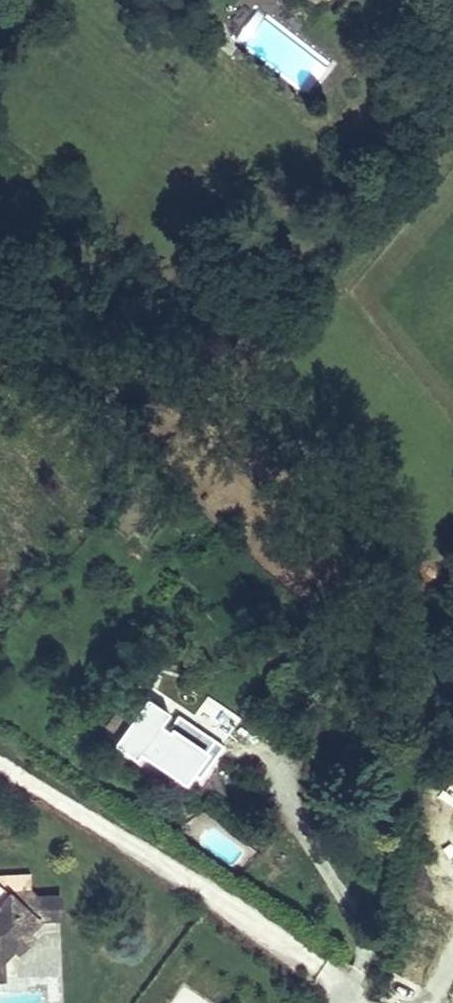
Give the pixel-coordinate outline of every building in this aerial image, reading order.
[(118,735),(141,701),(130,694),(108,727),(118,735)] [(213,741),(145,695),(141,701),(118,735),(113,742),(135,757),(139,751),(185,782),(213,741)] [(0,877),(0,958),(9,948),(21,933),(31,920),(55,918),(53,897),(32,898),(25,892),(24,875),(0,877)] [(26,938),(21,933),(9,948),(14,952),(26,938)]
